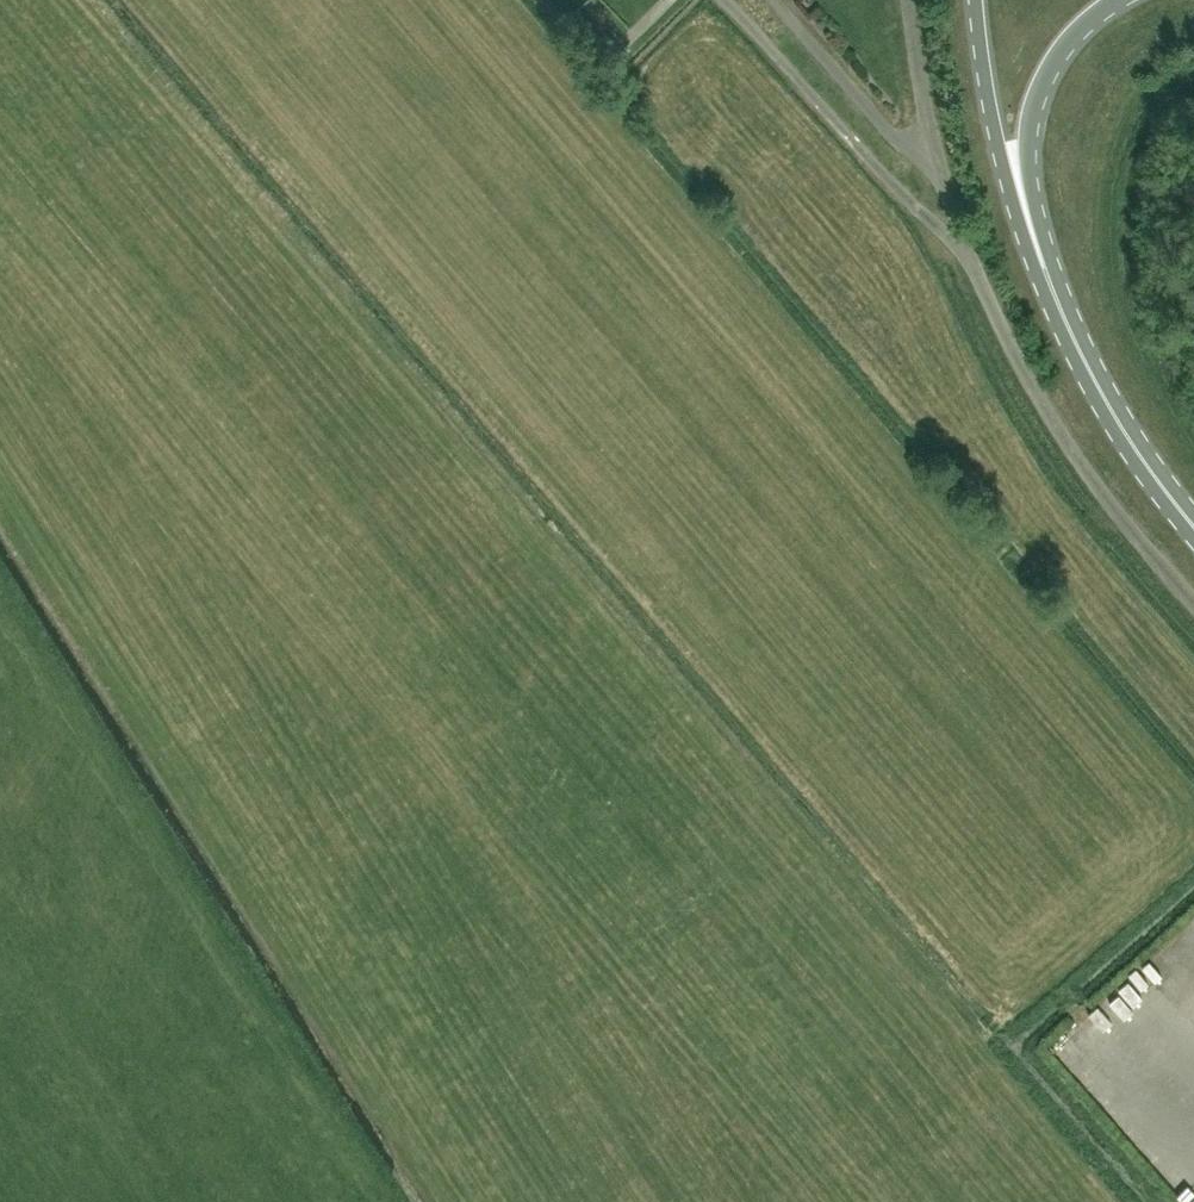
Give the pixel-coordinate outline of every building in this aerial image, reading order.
[(1052,1041),(1063,1057),(1082,1045),(1072,1028),(1052,1041)] [(1073,1068),(1085,1083),(1102,1070),(1090,1055),(1073,1068)] [(1127,1128),(1139,1117),(1128,1104),(1116,1115),(1127,1128)] [(1149,1126),(1137,1136),(1148,1150),(1160,1140),(1149,1126)]
